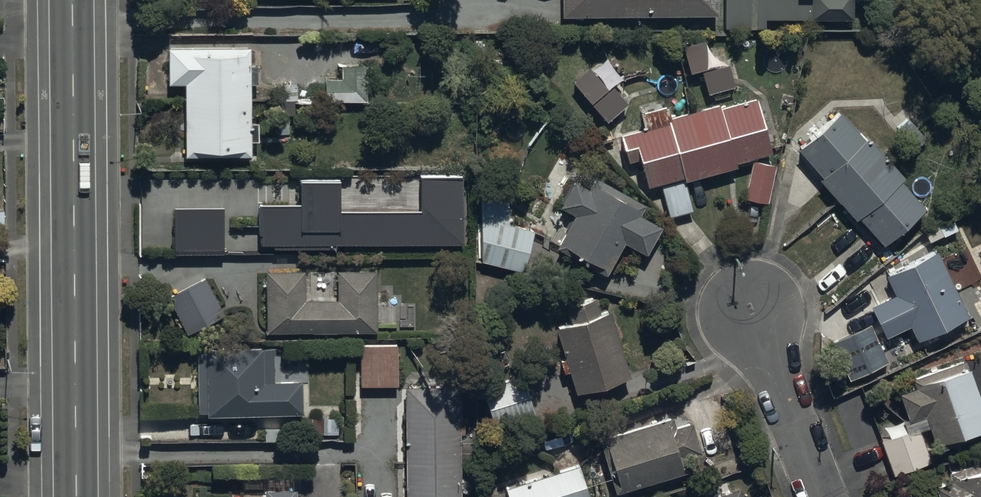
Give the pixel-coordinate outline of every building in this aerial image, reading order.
[(716,0),(561,0),(561,19),(716,18),(716,0)] [(852,0),(722,0),(722,31),(764,31),(764,22),(852,22),(852,0)] [(733,88),(726,64),(712,69),(704,43),(681,49),(685,63),(668,69),(666,63),(651,67),(658,91),(671,87),(673,92),(703,83),(707,96),(733,88)] [(250,47),(169,48),(169,85),(184,85),(185,160),(252,159),(252,145),(259,145),(258,123),(253,123),(252,86),(258,86),(257,67),(251,68),(250,47)] [(344,65),(345,68),(343,68),(343,80),(322,80),(322,99),(367,98),(367,96),(383,96),(383,88),(367,88),(367,68),(365,68),(365,65),(344,65)] [(590,69),(573,83),(606,123),(627,106),(612,88),(608,91),(590,69)] [(684,183),(736,170),(734,165),(769,156),(755,101),(719,111),(718,107),(670,119),(665,99),(637,106),(644,131),(618,138),(625,165),(639,161),(646,189),(660,185),(668,218),(691,212),(684,183)] [(839,113),(795,152),(881,249),(925,211),(901,183),(903,181),(868,140),(865,142),(839,113)] [(774,166),(751,162),(746,201),(768,205),(774,166)] [(342,181),(300,181),(300,207),(262,208),(262,246),(464,245),(464,175),(420,175),(420,212),(342,213),(342,181)] [(645,257),(661,229),(639,217),(645,207),(595,179),(588,191),(575,184),(560,210),(576,219),(559,249),(605,275),(623,245),(645,257)] [(524,273),(534,232),(510,227),(510,201),(483,194),(468,259),(524,273)] [(226,209),(176,208),(175,253),(225,254),(226,209)] [(952,273),(947,276),(935,252),(884,277),(893,296),(870,307),(886,339),(910,328),(917,343),(967,318),(953,288),(958,286),(952,273)] [(305,272),(266,273),(268,335),(378,332),(376,269),(337,270),(338,301),(306,302),(305,272)] [(204,277),(166,297),(187,336),(225,317),(204,277)] [(563,376),(571,374),(577,395),(630,379),(610,311),(598,315),(593,297),(566,306),(571,324),(557,329),(566,358),(558,360),(563,376)] [(398,388),(397,345),(360,345),(361,388),(398,388)] [(854,379),(884,365),(875,346),(845,360),(854,379)] [(199,350),(199,416),(304,415),(304,383),(277,383),(276,349),(199,350)] [(980,436),(980,406),(963,361),(910,382),(914,390),(897,396),(906,419),(884,428),(888,438),(879,442),(893,477),(930,463),(919,433),(927,429),(936,453),(980,436)] [(524,378),(483,391),(496,432),(536,419),(524,378)] [(460,389),(407,389),(408,496),(461,496),(460,389)] [(614,496),(688,474),(684,459),(699,454),(690,423),(674,427),(672,419),(602,440),(611,470),(607,472),(614,496)] [(946,473),(949,482),(933,487),(937,496),(980,496),(980,461),(946,473)] [(580,467),(507,490),(509,496),(589,496),(580,467)]
